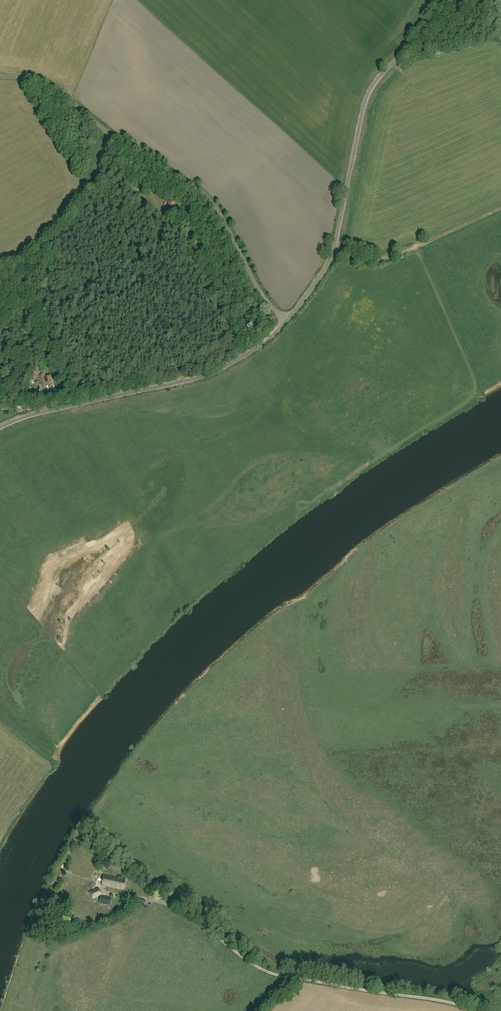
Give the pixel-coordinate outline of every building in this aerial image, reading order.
[(167,209),(172,211),(175,204),(169,201),(167,209)] [(45,374),(40,376),(42,383),(44,383),(45,388),(54,386),(51,377),(46,378),(45,374)] [(118,876),(118,878),(104,875),(102,886),(123,891),(126,880),(122,879),(123,877),(118,876)] [(92,898),(101,894),(99,889),(89,893),(92,898)] [(67,922),(71,929),(75,927),(71,920),(67,922)]
